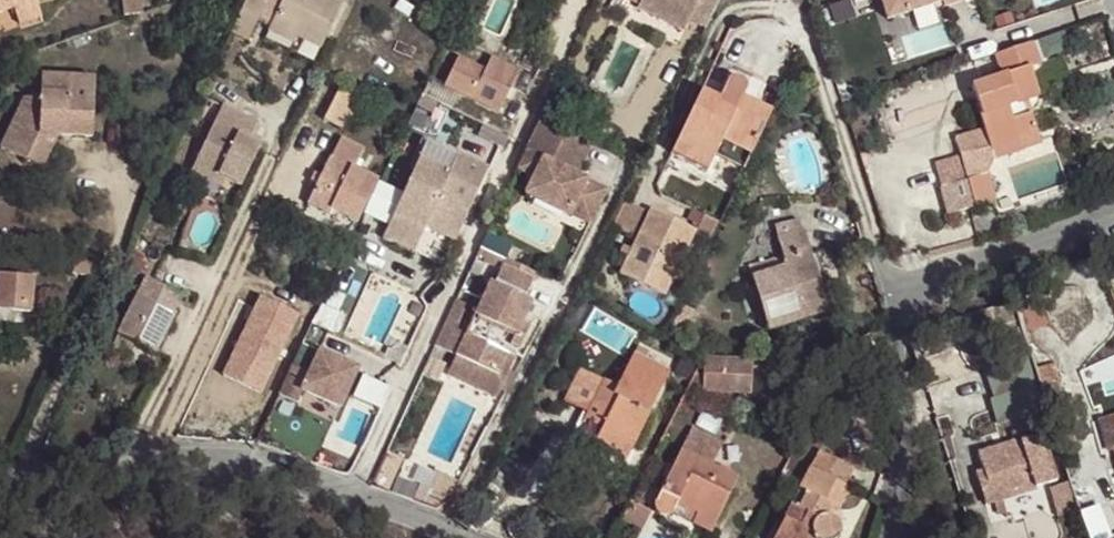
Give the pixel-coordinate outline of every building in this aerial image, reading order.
[(3,11),(1,3),(11,0),(0,0),(0,12),(3,11)] [(38,0),(11,0),(15,13),(38,6),(36,0),(38,0)] [(322,47),(342,6),(331,0),(246,0),(233,31),(249,39),(260,16),(275,24),(295,34),(322,47)] [(718,0),(642,0),(638,10),(684,32),(689,21),(705,28),(718,0)] [(873,23),(895,17),(906,57),(948,46),(937,6),(960,0),(867,0),(873,23)] [(42,17),(38,6),(15,13),(19,24),(42,17)] [(291,42),(295,34),(275,24),(271,32),(291,42)] [(1031,43),(993,56),(1000,77),(969,87),(979,115),(977,116),(982,130),(953,140),(960,159),(936,167),(944,189),(939,190),(949,216),(995,200),(986,174),(993,159),(1040,143),(1030,114),(1021,117),(1016,105),(1026,101),(1039,97),(1029,67),(1038,63),(1031,43)] [(515,68),(486,55),(481,66),(452,54),(437,89),(496,114),(515,68)] [(40,99),(24,98),(0,149),(26,161),(38,135),(58,136),(92,138),(95,78),(42,76),(40,99)] [(743,98),(756,104),(766,85),(746,76),(743,81),(744,82),(744,83),(745,86),(746,86),(746,88),(746,89),(746,90),(746,91),(745,93),(743,98)] [(701,91),(671,153),(707,171),(715,156),(722,141),(751,154),(771,111),(756,104),(743,98),(745,93),(746,91),(746,90),(746,89),(746,88),(746,86),(745,86),(744,83),(744,82),(743,81),(742,80),(742,79),(741,80),(741,79),(740,79),(739,79),(739,78),(738,78),(737,78),(736,78),(735,78),(734,78),(733,79),(732,79),(731,79),(730,80),(729,80),(729,81),(728,81),(728,82),(727,82),(727,83),(726,84),(719,99),(701,91)] [(323,120),(344,130),(360,98),(339,88),(323,120)] [(202,97),(192,118),(200,121),(209,101),(202,97)] [(1021,117),(1030,114),(1026,101),(1016,105),(1021,117)] [(222,107),(210,132),(255,155),(260,147),(248,141),(257,124),(222,107)] [(525,153),(541,162),(534,178),(526,196),(569,216),(570,213),(593,224),(609,191),(578,177),(571,172),(585,142),(540,124),(525,153)] [(1088,136),(1084,124),(1072,128),(1076,139),(1088,136)] [(240,186),(255,155),(210,132),(191,172),(222,187),(226,179),(240,186)] [(58,136),(38,135),(26,161),(42,169),(58,136)] [(358,222),(377,181),(353,169),(363,149),(340,138),(322,177),(315,173),(311,182),(318,185),(308,204),(329,214),(332,210),(358,222)] [(722,141),(715,156),(743,170),(751,154),(722,141)] [(593,145),(585,142),(571,172),(578,177),(593,145)] [(455,241),(487,170),(427,143),(393,218),(424,232),(426,227),(455,241)] [(541,162),(525,153),(518,170),(534,178),(541,162)] [(620,274),(664,295),(695,230),(651,209),(620,274)] [(414,252),(424,232),(393,218),(383,238),(414,252)] [(768,332),(837,309),(829,285),(822,287),(819,278),(804,231),(800,231),(797,221),(772,229),(782,260),(748,271),(768,332)] [(487,235),(480,248),(504,259),(511,246),(487,235)] [(523,298),(535,273),(505,259),(493,284),(489,283),(447,376),(488,396),(507,353),(515,357),(523,337),(516,334),(522,322),(531,302),(523,298)] [(89,277),(92,264),(76,260),(73,273),(89,277)] [(34,277),(0,274),(0,310),(31,313),(34,277)] [(826,276),(819,278),(822,287),(829,285),(826,276)] [(182,296),(144,277),(116,336),(118,336),(132,344),(156,355),(171,327),(165,324),(171,313),(173,314),(182,296)] [(250,295),(217,378),(261,395),(294,312),(250,295)] [(1034,329),(1051,321),(1041,297),(1024,304),(1034,329)] [(597,306),(585,330),(627,351),(639,328),(597,306)] [(165,324),(171,327),(176,315),(173,314),(171,313),(165,324)] [(529,325),(522,322),(516,334),(523,337),(529,325)] [(127,354),(132,344),(118,336),(112,347),(127,354)] [(646,412),(666,372),(665,371),(643,361),(647,354),(636,348),(632,355),(616,387),(608,384),(593,416),(588,414),(573,443),(591,451),(593,447),(624,462),(648,413),(646,412)] [(292,366),(278,395),(296,403),(302,391),(339,408),(357,370),(319,352),(309,374),(292,366)] [(672,357),(665,371),(666,372),(680,379),(687,364),(672,357)] [(751,361),(703,359),(702,392),(750,394),(751,361)] [(564,402),(588,414),(593,416),(608,384),(580,370),(564,402)] [(1016,400),(992,408),(998,423),(1021,415),(1016,400)] [(1100,420),(1107,447),(1113,445),(1113,448),(1113,416),(1100,420)] [(655,503),(654,504),(654,507),(654,510),(655,512),(656,514),(658,516),(660,517),(663,517),(665,517),(668,516),(670,515),(672,513),(677,503),(697,512),(692,523),(711,532),(737,479),(711,466),(723,444),(692,428),(655,503)] [(1056,482),(1042,436),(1026,440),(1023,430),(1011,433),(1014,444),(977,455),(983,473),(992,502),(1056,482)] [(824,518),(828,509),(836,512),(849,489),(843,486),(852,470),(819,452),(774,537),(837,537),(838,534),(838,531),(838,528),(836,524),(834,522),(832,520),(831,520),(828,519),(824,518)] [(992,502),(983,473),(975,475),(984,504),(992,502)] [(1113,531),(1113,511),(1110,502),(1081,513),(1091,537),(1096,537),(1113,531)] [(632,503),(622,523),(639,532),(650,513),(632,503)] [(677,503),(672,513),(692,523),(697,512),(677,503)] [(828,509),(824,518),(828,519),(831,520),(832,520),(836,512),(828,509)]
